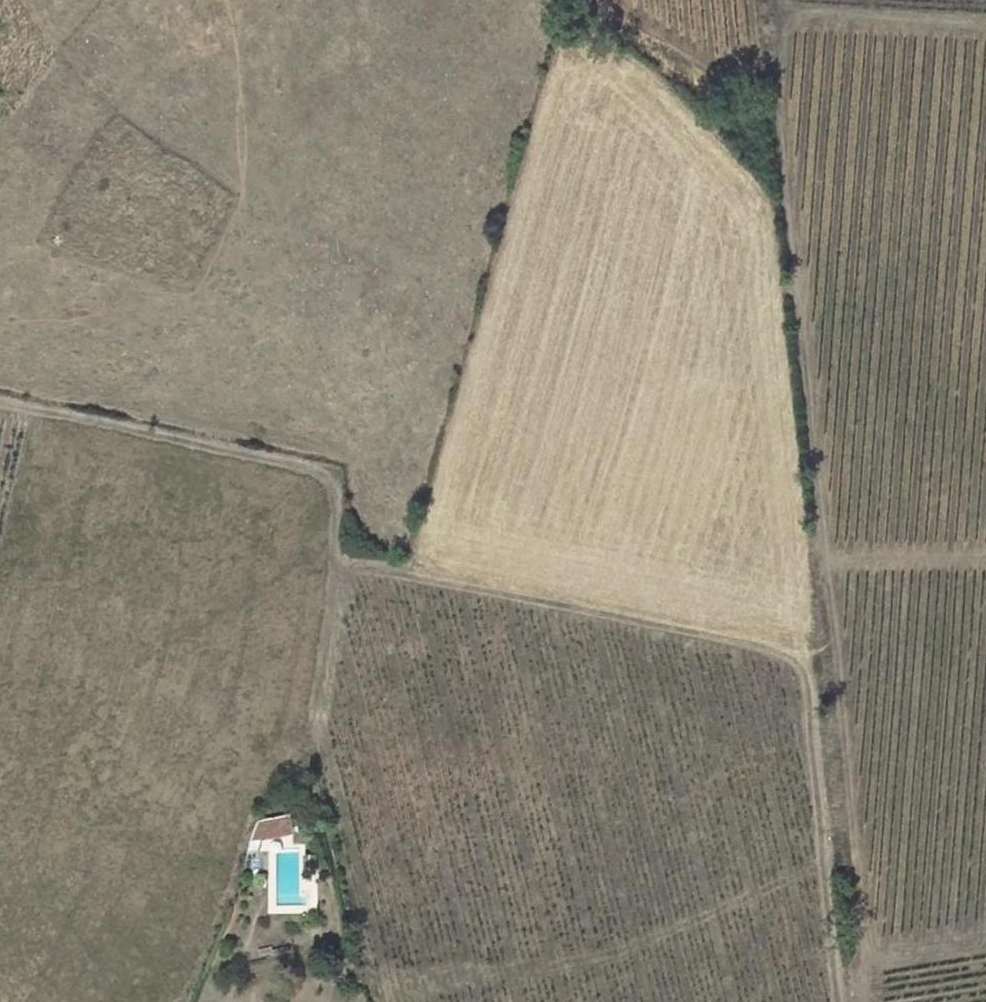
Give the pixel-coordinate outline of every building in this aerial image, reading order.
[(264,824),(258,843),(300,833),(295,816),(264,824)]
